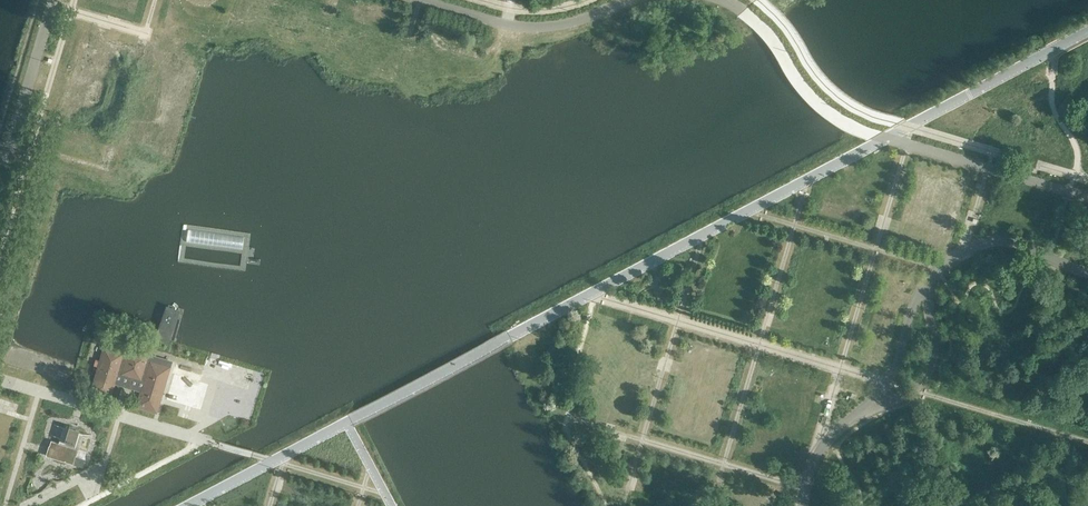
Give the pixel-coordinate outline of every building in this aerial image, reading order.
[(169,366),(105,347),(91,391),(110,397),(115,381),(142,389),(137,405),(156,411),(169,366)] [(69,428),(54,424),(51,434),(60,437),(59,442),(51,440),(50,444),(49,444),(45,456),(83,467),(86,456),(85,456),(87,451),(79,448),(83,435),(90,437),(91,435),(78,431),(79,428),(69,425),(69,428)]
